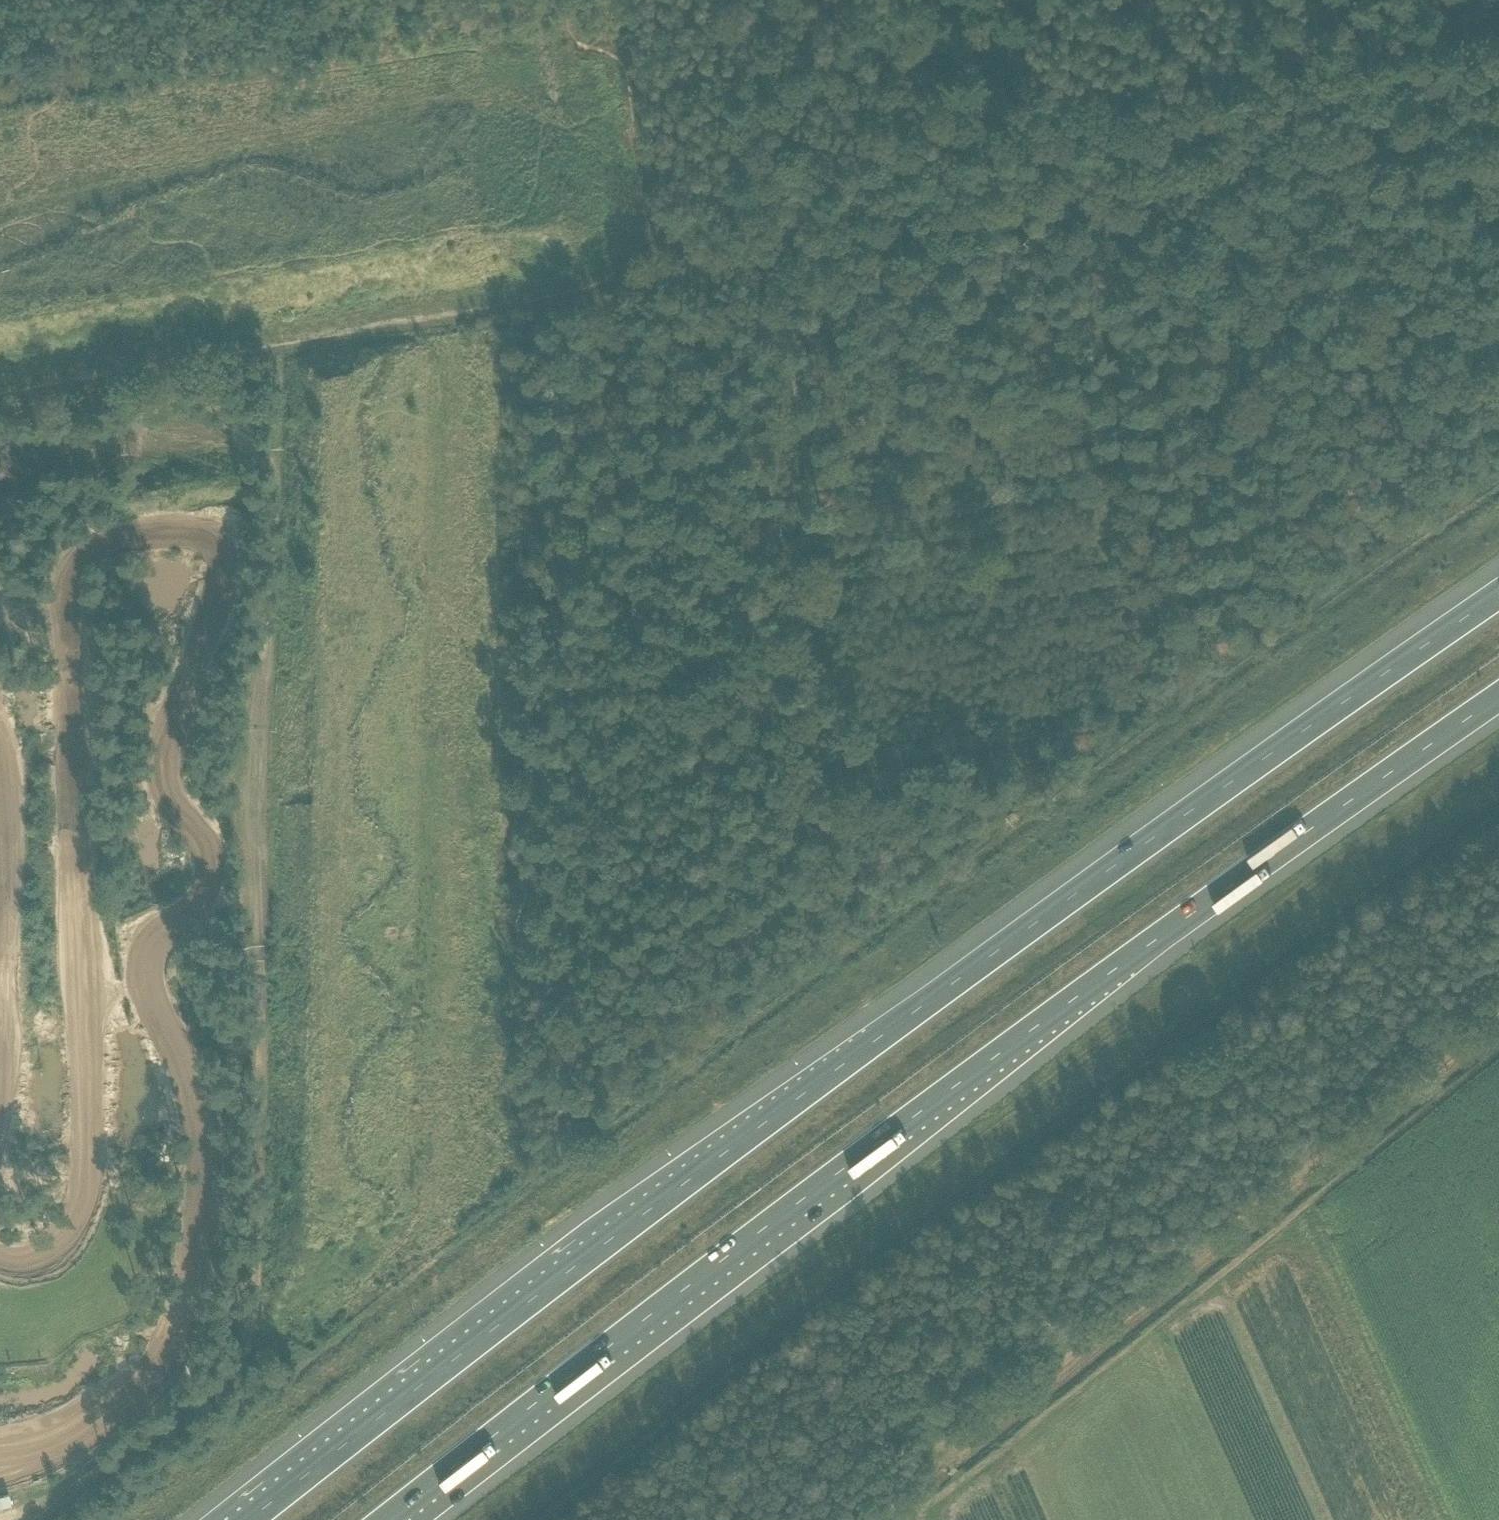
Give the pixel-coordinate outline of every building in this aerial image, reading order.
[(30,1513),(24,1492),(0,1497),(0,1519),(2,1519),(30,1513)]
